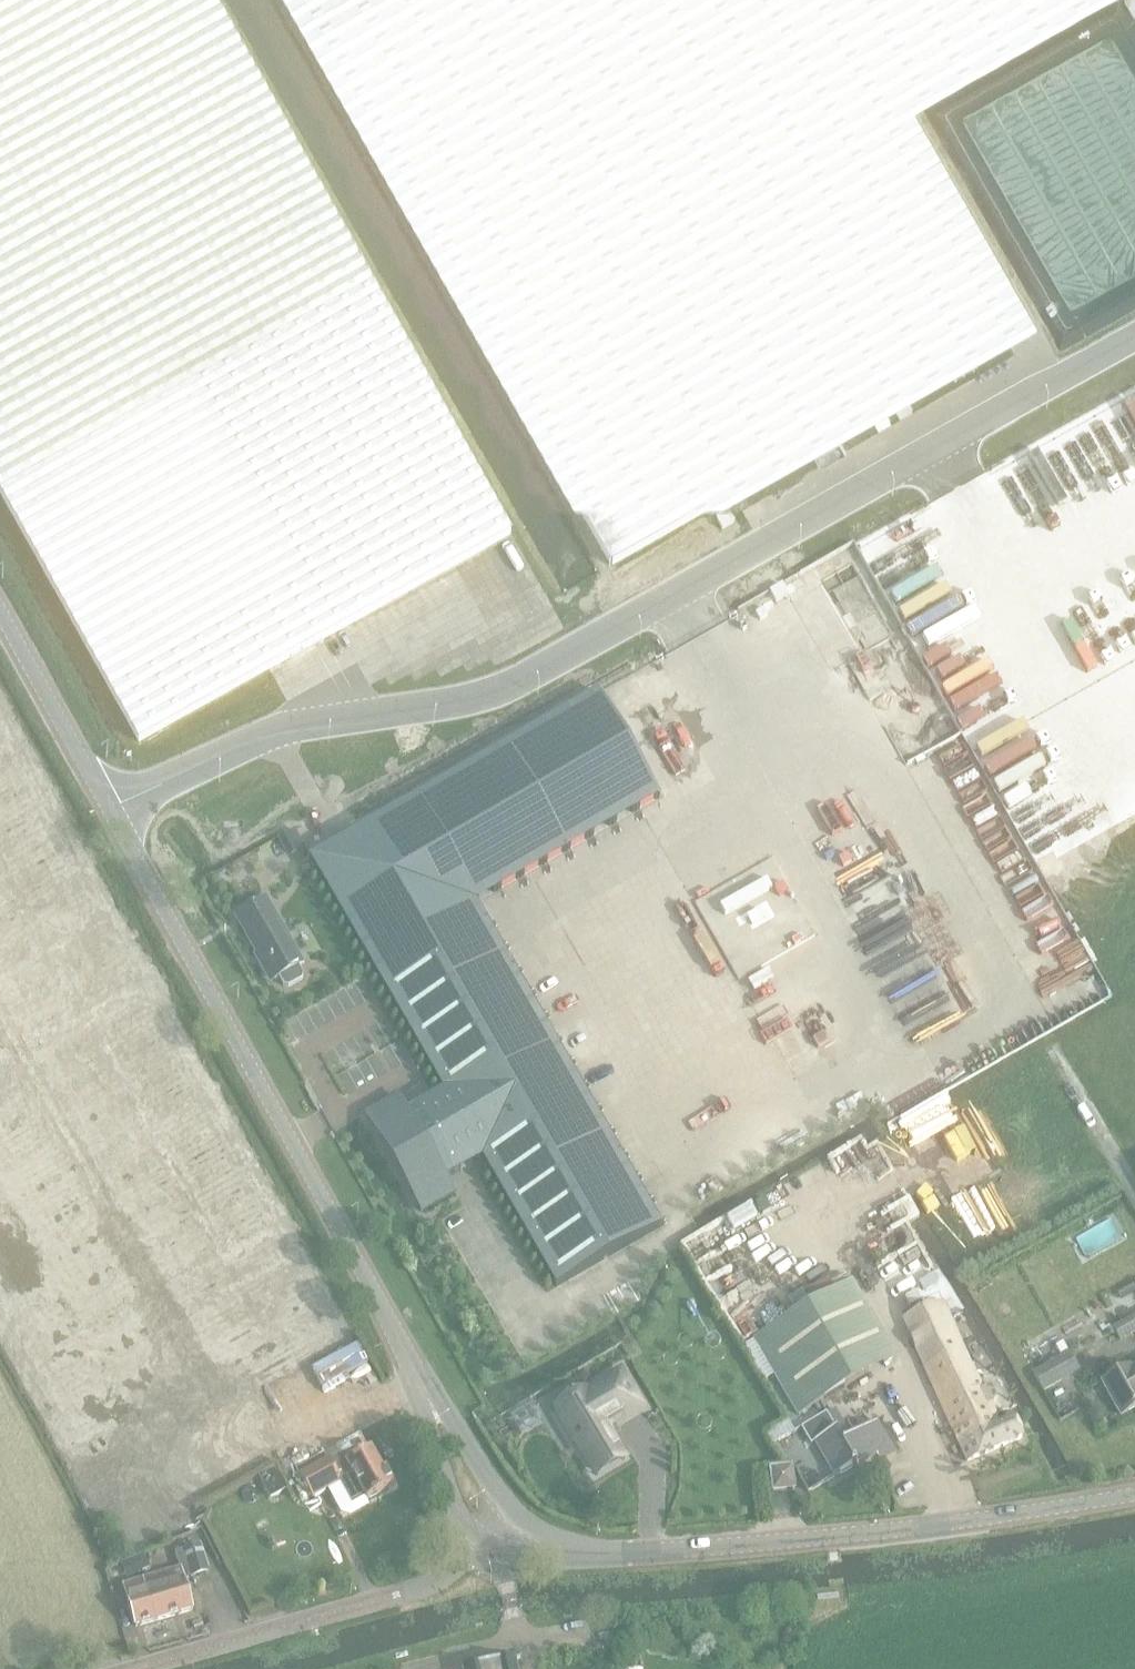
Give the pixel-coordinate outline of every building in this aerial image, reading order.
[(138,741),(510,533),(286,131),(213,0),(0,0),(0,493),(138,741)] [(610,566),(1036,323),(914,107),(1102,0),(289,0),(610,566)] [(1134,15),(1134,0),(1126,0),(1134,15)] [(813,455),(820,467),(845,453),(838,441),(813,455)] [(727,514),(715,521),(720,531),(732,524),(727,514)] [(594,699),(305,857),(379,978),(443,1090),(408,1111),(398,1094),(365,1113),(424,1216),(457,1197),(448,1180),(483,1160),(556,1288),(659,1223),(648,1208),(650,1207),(645,1200),(644,1200),(635,1185),(636,1184),(632,1177),(630,1177),(622,1162),(623,1161),(619,1153),(617,1154),(609,1139),(610,1138),(605,1130),(604,1131),(595,1116),(597,1115),(593,1107),(591,1108),(582,1093),(584,1092),(579,1084),(578,1085),(569,1070),(570,1069),(539,1015),(538,1016),(529,1000),(530,1000),(526,992),(525,993),(515,977),(517,976),(513,969),(511,969),(502,954),(504,953),(499,946),(498,946),(489,931),(491,930),(488,926),(487,927),(475,907),(658,806),(594,699)] [(275,980),(279,977),(284,985),(288,986),(301,979),(302,975),(298,966),(302,964),(266,900),(235,917),(258,956),(260,955),(275,980)] [(895,1357),(851,1281),(753,1339),(798,1415),(895,1357)] [(965,1463),(1020,1439),(1012,1421),(1010,1422),(1005,1412),(993,1417),(988,1404),(993,1402),(995,1396),(990,1385),(980,1390),(941,1302),(902,1319),(965,1463)] [(1113,1329),(1119,1339),(1134,1330),(1134,1314),(1112,1327),(1113,1329)] [(1069,1351),(1033,1372),(1044,1390),(1062,1379),(1080,1369),(1076,1364),(1069,1351)] [(1129,1371),(1127,1365),(1099,1382),(1119,1417),(1134,1407),(1134,1368),(1129,1371)] [(567,1409),(556,1415),(578,1450),(580,1449),(593,1470),(622,1453),(606,1426),(616,1420),(617,1422),(641,1408),(619,1374),(597,1387),(598,1390),(583,1399),(577,1403),(575,1400),(569,1404),(570,1407),(567,1409)] [(879,1465),(896,1455),(876,1421),(842,1440),(834,1427),(825,1413),(800,1427),(810,1445),(814,1442),(834,1476),(855,1464),(858,1470),(876,1459),(879,1465)] [(380,1470),(368,1449),(333,1470),(327,1457),(298,1474),(311,1497),(338,1482),(350,1503),(363,1496),(364,1499),(368,1497),(369,1498),(377,1493),(376,1492),(392,1483),(382,1468),(380,1470)] [(771,1493),(794,1490),(791,1467),(768,1469),(771,1493)] [(273,1468),(259,1475),(270,1496),(284,1488),(273,1468)] [(191,1609),(182,1579),(191,1576),(208,1572),(200,1545),(175,1552),(180,1568),(143,1579),(155,1619),(191,1609)] [(145,1555),(137,1559),(143,1572),(151,1568),(145,1555)] [(135,1625),(155,1619),(143,1579),(123,1585),(135,1625)] [(596,1650),(595,1655),(599,1659),(604,1660),(608,1657),(609,1651),(606,1647),(600,1646),(596,1650)] [(488,1665),(488,1668),(515,1668),(513,1659),(488,1665)]
